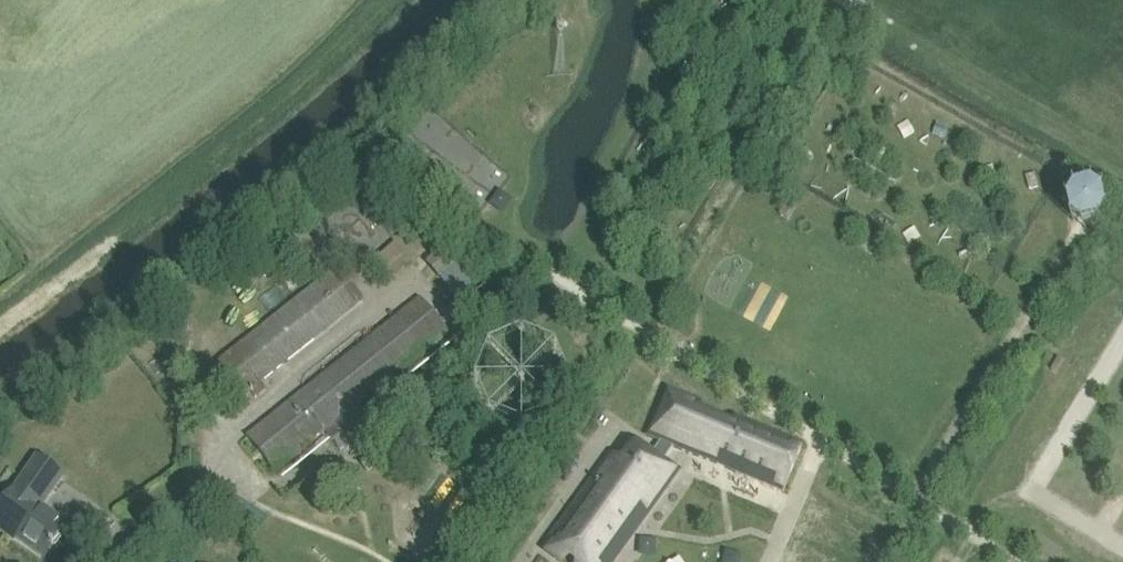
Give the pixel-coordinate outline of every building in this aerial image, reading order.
[(507,159),(424,117),(397,170),(479,212),(507,159)] [(1098,200),(1085,192),(1070,195),(1062,208),(1066,223),(1079,231),(1094,228),(1102,215),(1098,200)] [(786,204),(779,214),(787,220),(794,210),(786,204)] [(384,237),(358,208),(331,232),(357,261),(384,237)] [(242,392),(248,387),(256,397),(266,389),(259,379),(361,295),(335,263),(215,362),(242,392)] [(469,270),(449,288),(458,298),(478,279),(469,270)] [(421,297),(249,434),(275,466),(277,469),(324,430),(340,451),(367,429),(353,410),(449,333),(421,297)] [(668,390),(649,436),(662,441),(653,454),(662,461),(674,446),(783,492),(802,446),(734,417),(731,425),(699,411),(702,404),(668,390)] [(559,551),(574,561),(597,561),(615,537),(626,545),(674,478),(678,473),(662,461),(653,454),(637,443),(622,463),(620,465),(610,457),(574,507),(585,515),(559,551)] [(360,463),(368,473),(380,464),(371,453),(360,463)] [(62,476),(38,459),(0,513),(0,524),(45,557),(67,526),(40,507),(62,476)] [(1048,541),(1042,551),(1056,560),(1063,550),(1048,541)]
